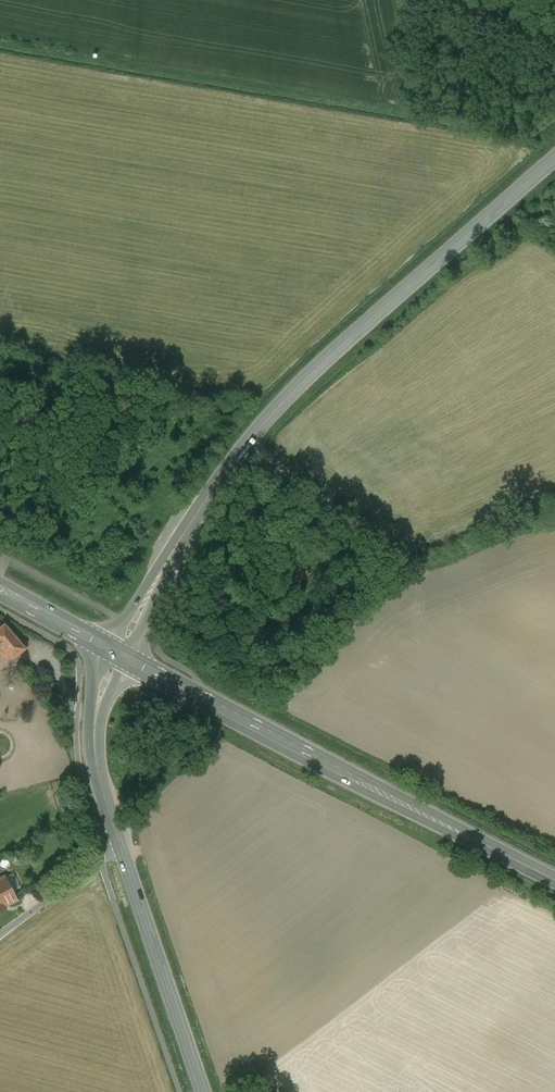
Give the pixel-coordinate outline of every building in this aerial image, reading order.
[(6,653),(13,661),(26,649),(5,625),(2,627),(0,629),(0,658),(6,653)] [(4,875),(0,877),(0,910),(17,901),(4,875)]
